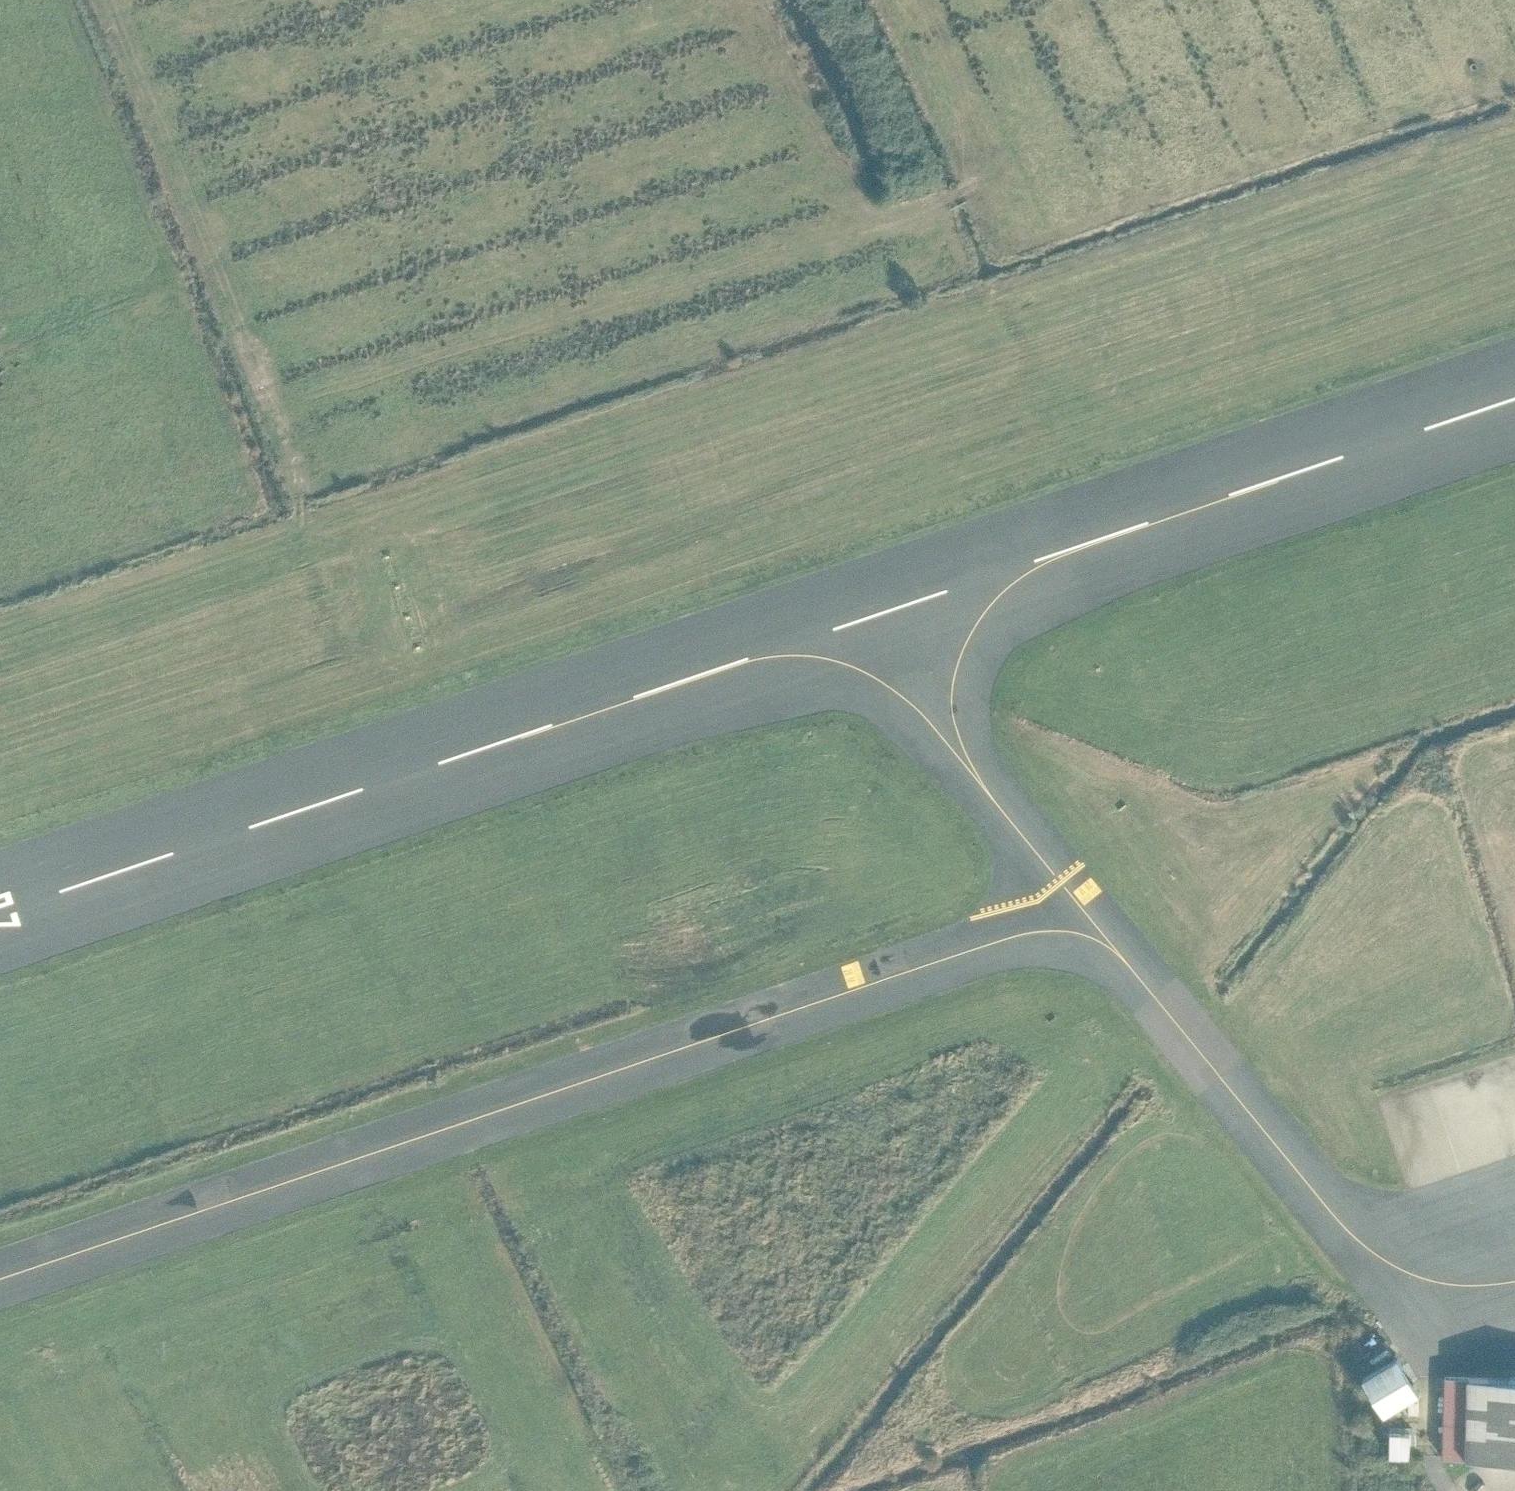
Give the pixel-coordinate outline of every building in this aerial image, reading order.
[(1421,1388),(1399,1356),(1365,1380),(1387,1412),(1421,1388)] [(1445,1378),(1443,1459),(1514,1460),(1514,1379),(1445,1378)]
